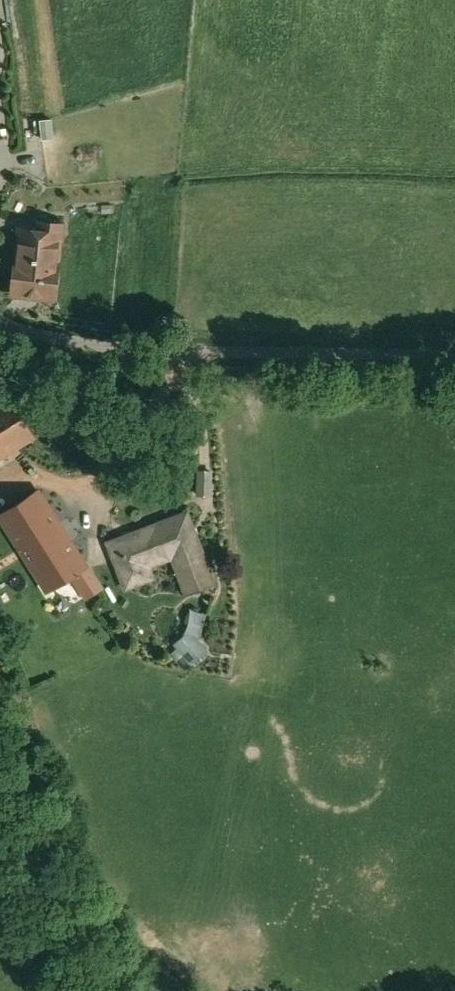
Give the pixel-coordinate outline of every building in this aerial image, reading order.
[(41,232),(21,229),(14,294),(53,298),(60,240),(41,238),(41,232)] [(9,395),(0,401),(0,458),(35,435),(9,395)] [(102,589),(39,491),(0,515),(63,614),(102,589)] [(187,512),(109,542),(126,587),(147,579),(143,568),(178,554),(183,565),(204,557),(187,512)] [(187,627),(169,642),(188,664),(205,649),(187,627)]
